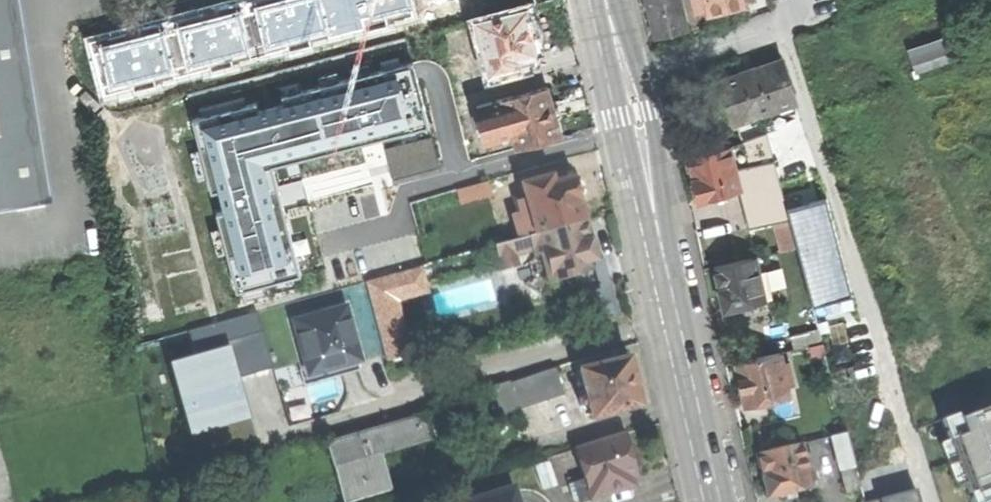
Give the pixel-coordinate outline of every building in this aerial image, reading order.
[(46,207),(13,0),(0,0),(0,214),(46,207)] [(85,40),(101,101),(417,17),(412,0),(236,0),(85,40)] [(656,36),(689,29),(682,0),(649,0),(650,5),(656,36)] [(694,10),(707,7),(709,16),(728,11),(746,7),(744,0),(691,0),(694,10)] [(478,23),(491,74),(532,63),(530,55),(539,53),(536,43),(539,34),(537,26),(529,20),(528,15),(526,11),(478,23)] [(915,74),(949,59),(938,33),(904,48),(915,74)] [(729,101),(735,123),(798,103),(785,62),(722,82),(729,101)] [(271,169),(426,128),(410,67),(192,124),(211,196),(218,194),(224,217),(218,219),(238,295),(300,279),(271,169)] [(549,88),(477,108),(488,147),(516,139),(518,148),(562,136),(557,119),(554,106),(552,98),(549,88)] [(559,105),(554,106),(557,119),(563,117),(563,114),(570,112),(569,105),(560,108),(559,105)] [(767,134),(737,143),(745,167),(775,158),(767,134)] [(691,178),(697,201),(740,190),(734,168),(740,166),(738,160),(732,162),(728,147),(686,159),(691,178)] [(523,186),(537,235),(539,235),(587,222),(583,208),(581,200),(585,191),(583,182),(575,180),(573,172),(523,186)] [(797,247),(813,306),(854,295),(829,199),(788,210),(797,247)] [(778,252),(797,247),(788,210),(768,215),(778,252)] [(592,241),(587,222),(539,235),(552,282),(582,274),(580,266),(597,262),(592,241)] [(756,256),(716,265),(722,294),(726,310),(739,307),(753,304),(766,301),(766,300),(762,282),(758,264),(757,260),(756,256)] [(413,258),(408,260),(411,271),(416,269),(413,258)] [(764,263),(758,264),(762,282),(769,280),(765,263),(764,263)] [(773,298),(769,280),(762,282),(766,300),(773,298)] [(756,317),(753,304),(739,307),(741,320),(756,317)] [(349,309),(298,322),(311,375),(341,368),(343,378),(362,374),(359,362),(362,361),(356,337),(349,309)] [(197,355),(172,362),(193,435),(253,417),(241,376),(274,367),(258,312),(190,331),(197,355)] [(788,336),(791,350),(822,343),(819,329),(788,336)] [(742,382),(747,405),(790,396),(788,386),(794,384),(789,361),(780,363),(778,352),(738,361),(742,382)] [(629,359),(581,372),(588,400),(582,401),(584,408),(590,407),(594,421),(642,409),(635,381),(629,359)] [(503,412),(563,394),(556,369),(495,386),(503,412)] [(944,416),(952,438),(940,443),(956,484),(968,482),(976,501),(990,501),(990,406),(963,417),(961,410),(944,416)] [(448,411),(430,417),(437,441),(439,447),(457,442),(453,426),(448,411)] [(329,445),(345,501),(351,501),(377,494),(368,460),(437,441),(430,417),(329,445)] [(848,433),(834,436),(843,471),(857,467),(848,433)] [(576,451),(585,481),(570,485),(574,498),(580,496),(581,501),(583,501),(635,486),(632,477),(638,476),(636,468),(639,463),(637,457),(630,455),(628,449),(625,437),(576,451)] [(825,439),(813,442),(816,457),(829,454),(825,439)] [(764,474),(769,497),(782,494),(784,501),(798,498),(797,491),(814,488),(812,479),(819,478),(817,470),(809,472),(802,443),(759,453),(764,474)] [(918,486),(866,499),(866,501),(922,501),(918,486)] [(514,491),(479,501),(518,501),(514,491)]
